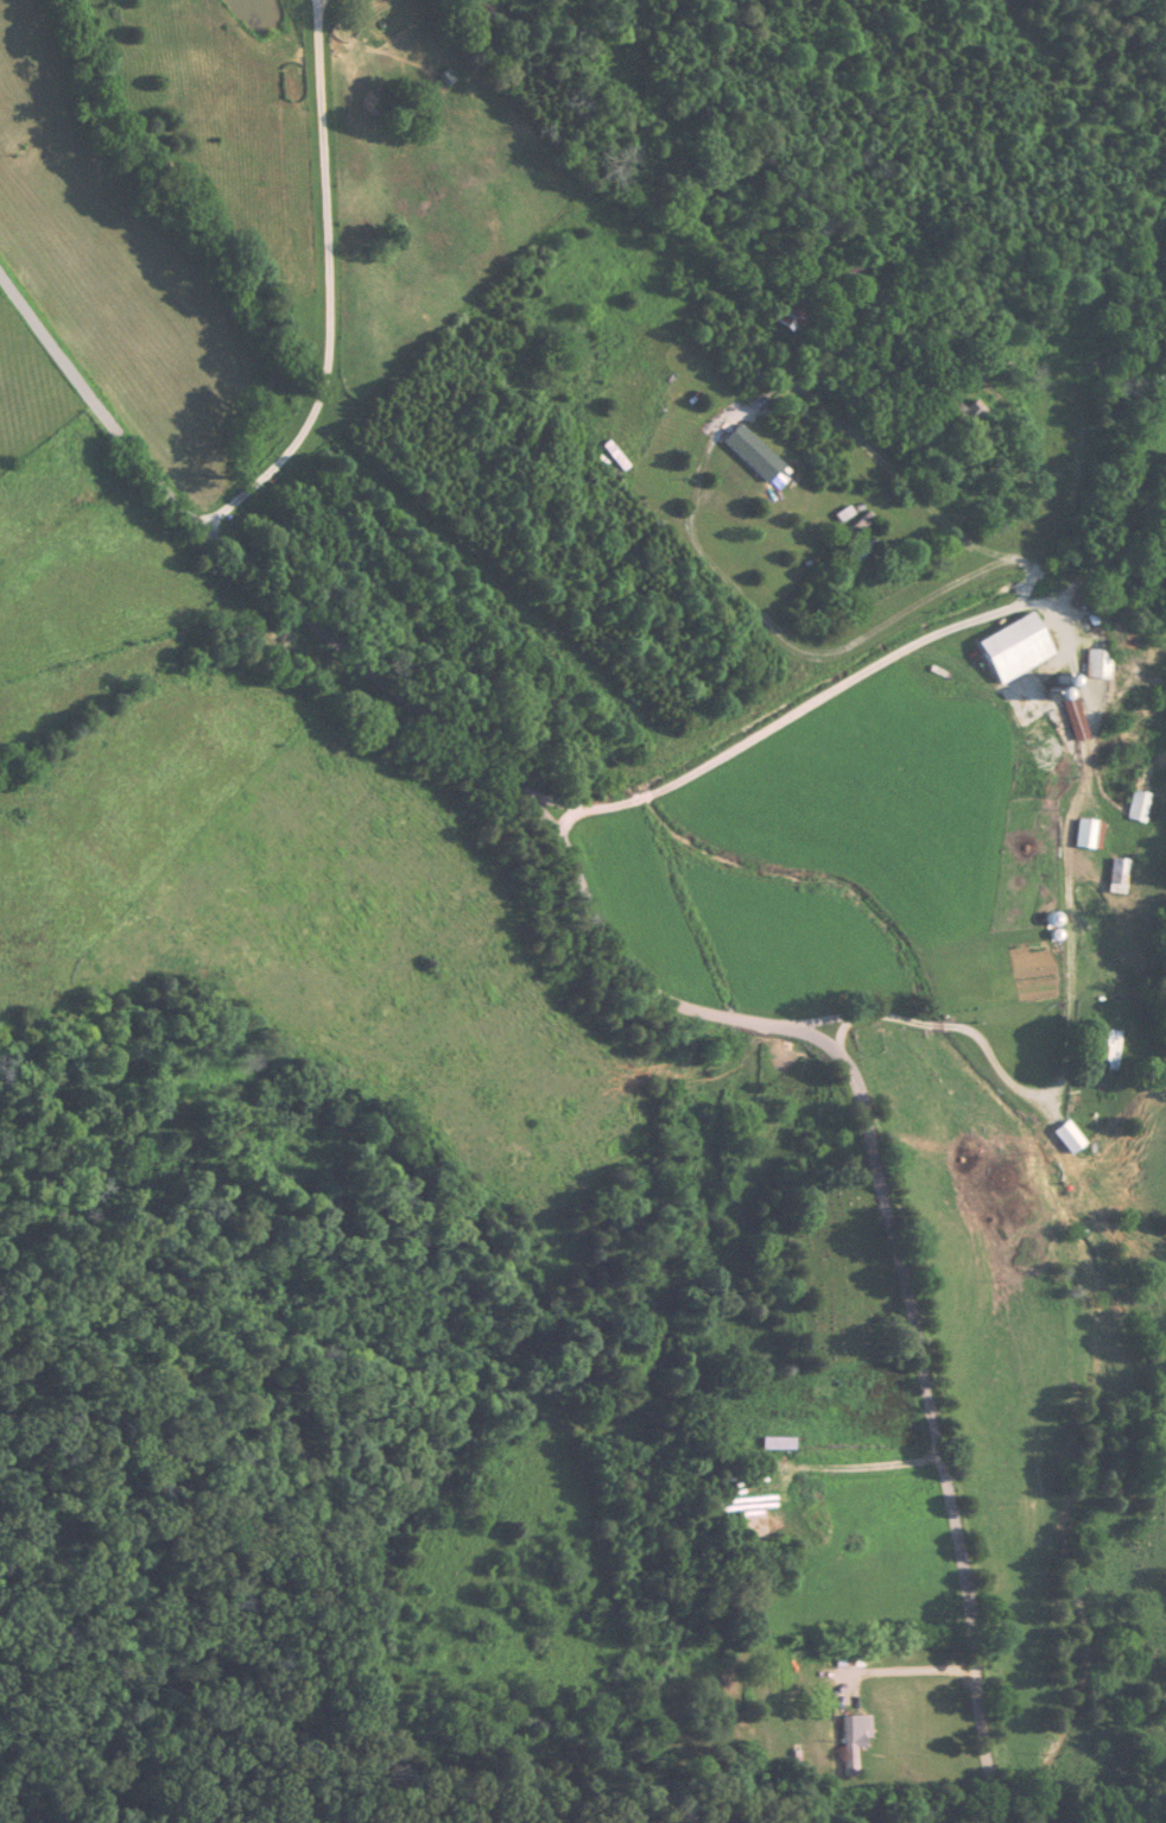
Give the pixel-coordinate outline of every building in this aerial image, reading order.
[(776,463),(733,420),(714,439),(757,481),(776,463)] [(1046,656),(1024,612),(967,639),(988,684),(1046,656)] [(1104,649),(1079,649),(1079,676),(1104,676),(1104,649)] [(1068,740),(1083,735),(1068,692),(1054,697),(1068,740)] [(1143,822),(1149,792),(1128,788),(1123,818),(1143,822)] [(1096,847),(1097,820),(1069,819),(1068,847),(1096,847)] [(1102,891),(1122,893),(1124,858),(1104,856),(1102,891)] [(1102,1060),(1102,1066),(1114,1066),(1114,1027),(1085,1027),(1085,1060),(1102,1060)] [(1080,1141),(1061,1117),(1045,1130),(1064,1153),(1080,1141)] [(755,1448),(787,1448),(787,1436),(755,1436),(755,1448)] [(836,1714),(836,1773),(853,1773),(853,1754),(861,1754),(861,1714),(836,1714)]
